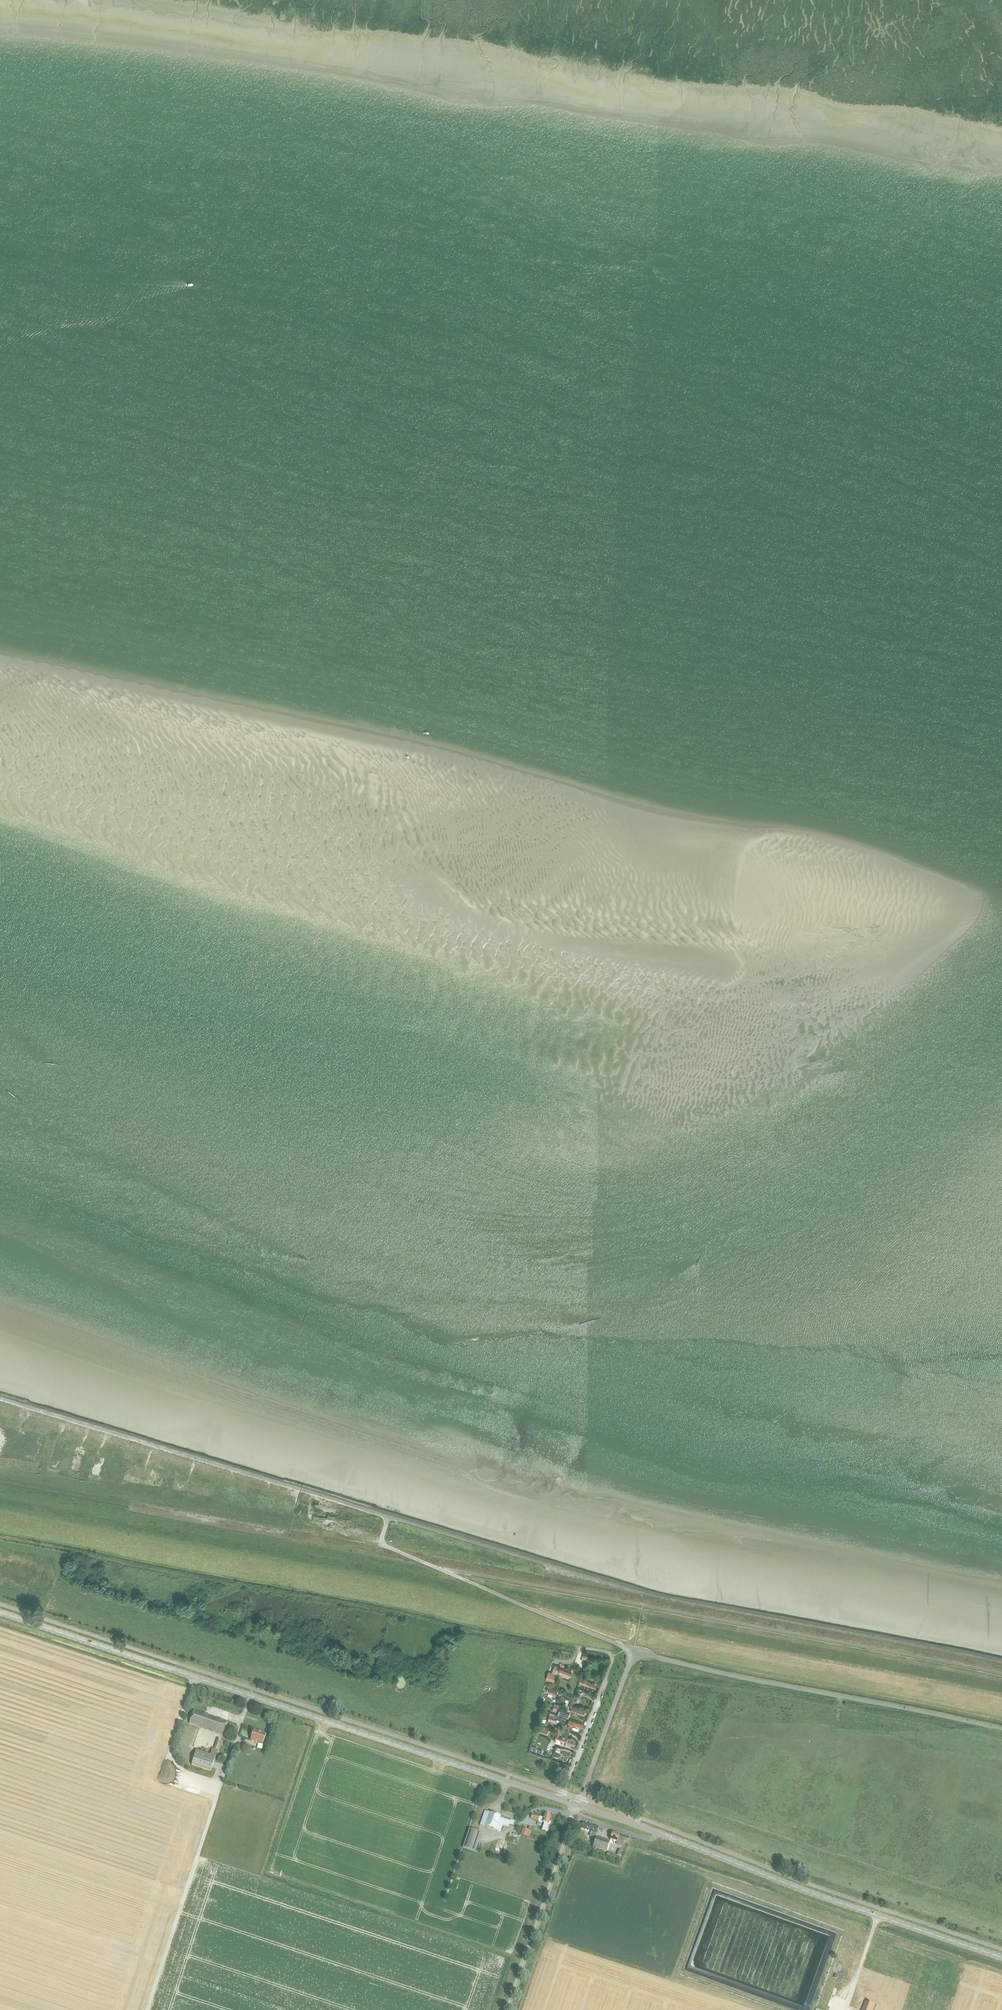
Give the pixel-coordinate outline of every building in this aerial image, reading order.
[(560,1667),(558,1672),(570,1676),(571,1672),(563,1668),(564,1665),(561,1664),(560,1667)] [(549,1671),(546,1679),(554,1682),(555,1678),(558,1672),(560,1667),(555,1665),(552,1672),(549,1671)] [(595,1688),(597,1684),(597,1683),(596,1683),(595,1684),(585,1680),(583,1684),(595,1688)] [(548,1695),(556,1697),(555,1698),(556,1698),(559,1692),(548,1688),(546,1692),(549,1692),(548,1695)] [(572,1706),(575,1698),(564,1695),(563,1697),(569,1700),(568,1705),(572,1706)] [(571,1706),(570,1711),(584,1716),(585,1711),(575,1707),(571,1706)] [(223,1736),(228,1722),(194,1711),(190,1724),(223,1736)] [(550,1713),(548,1719),(552,1720),(552,1722),(554,1723),(556,1717),(557,1714),(555,1714),(550,1712),(550,1713)] [(567,1724),(566,1728),(570,1730),(572,1725),(582,1729),(583,1725),(573,1721),(569,1719),(567,1724)] [(556,1729),(555,1734),(556,1735),(555,1739),(565,1742),(566,1737),(566,1736),(565,1736),(562,1735),(561,1735),(562,1730),(556,1729)] [(264,1744),(267,1735),(254,1730),(251,1740),(264,1744)] [(570,1747),(571,1744),(574,1745),(576,1741),(573,1740),(574,1738),(570,1737),(570,1739),(567,1738),(566,1742),(565,1745),(570,1747)] [(196,1751),(192,1765),(211,1771),(221,1740),(218,1739),(217,1739),(214,1749),(212,1749),(210,1755),(196,1751)] [(570,1752),(570,1751),(561,1748),(560,1751),(562,1752),(561,1754),(569,1756),(570,1752)] [(513,1825),(515,1821),(485,1811),(480,1825),(500,1832),(503,1825),(509,1827),(510,1824),(513,1825)] [(532,1814),(531,1819),(542,1822),(544,1823),(542,1830),(548,1832),(551,1822),(549,1822),(551,1816),(548,1815),(546,1814),(545,1814),(543,1818),(532,1814)] [(599,1828),(583,1823),(581,1828),(591,1831),(589,1836),(592,1837),(591,1841),(594,1842),(599,1828)] [(474,1851),(481,1833),(469,1829),(462,1848),(474,1851)] [(619,1835),(612,1832),(610,1840),(616,1842),(616,1844),(622,1846),(624,1841),(628,1843),(629,1838),(619,1835)] [(609,1842),(596,1838),(591,1853),(594,1854),(595,1848),(606,1852),(609,1842)] [(618,1862),(623,1851),(618,1850),(616,1855),(607,1852),(605,1857),(618,1862)]
